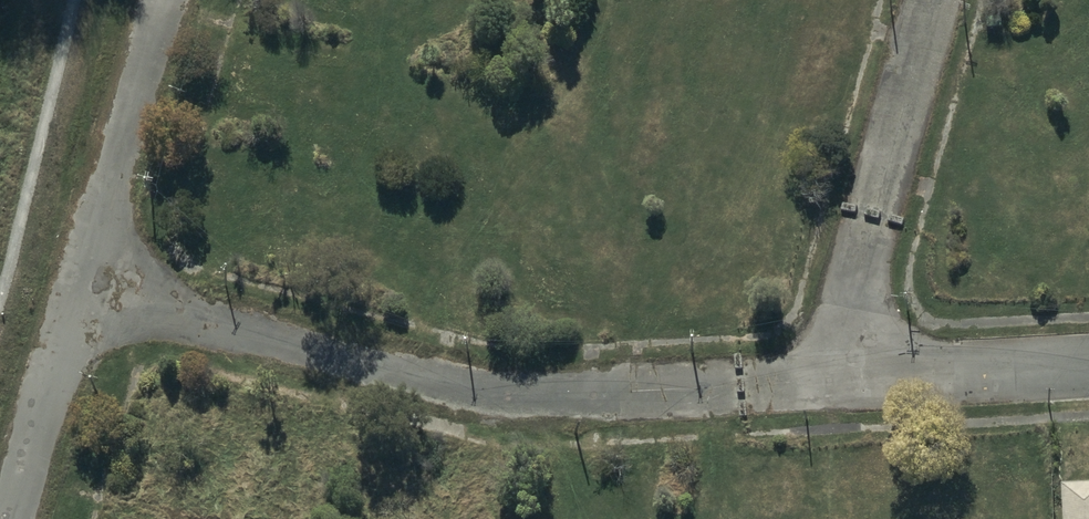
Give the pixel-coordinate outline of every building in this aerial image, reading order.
[(1059,479),(1061,518),(1088,518),(1088,478),(1059,479)]
